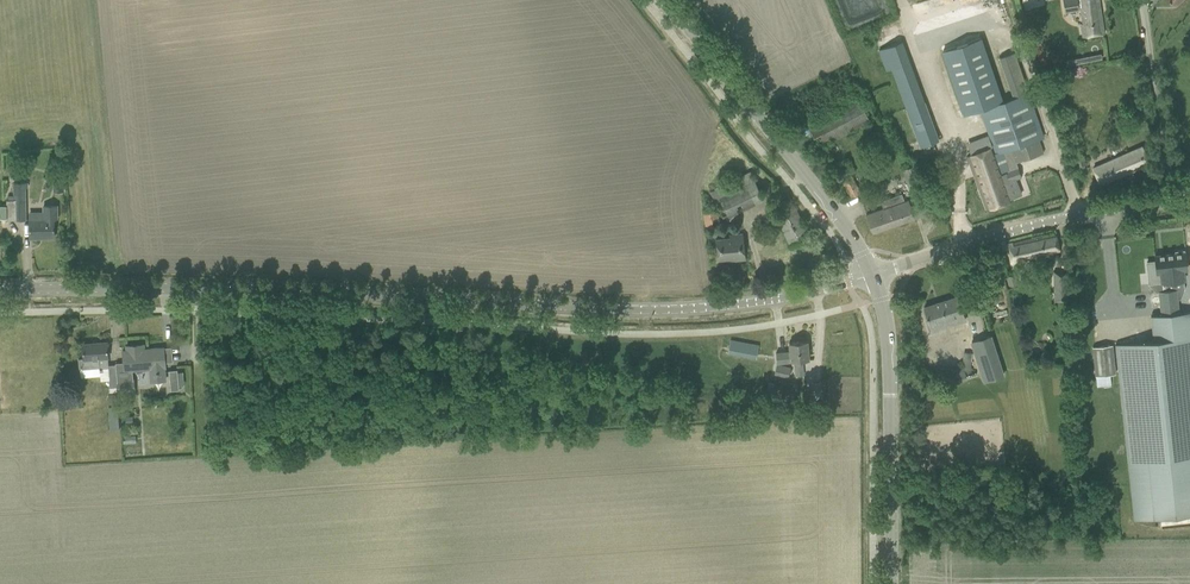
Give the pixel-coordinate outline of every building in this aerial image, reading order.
[(1082,37),(1104,34),(1099,0),(1063,0),(1065,13),(1082,10),(1084,25),(1081,26),(1082,37)] [(980,38),(941,51),(963,115),(980,109),(995,153),(992,154),(989,147),(967,156),(979,189),(983,188),(1001,180),(999,173),(1006,171),(1009,181),(1021,177),(1016,162),(1043,153),(1038,139),(1043,138),(1039,126),(1028,93),(1014,52),(999,57),(1013,98),(1002,102),(980,38)] [(916,135),(921,146),(938,140),(934,129),(902,42),(879,50),(886,71),(892,69),(916,135)] [(808,127),(818,148),(829,143),(870,122),(859,101),(818,122),(808,127)] [(1061,112),(1064,122),(1077,118),(1074,108),(1061,112)] [(1125,108),(1109,112),(1112,123),(1128,120),(1125,108)] [(1092,168),(1100,185),(1149,163),(1142,146),(1092,168)] [(1071,150),(1077,167),(1086,164),(1080,147),(1071,150)] [(841,179),(851,198),(860,193),(851,175),(855,172),(849,160),(837,166),(840,172),(839,172),(842,178),(841,179)] [(902,169),(910,192),(923,187),(915,165),(902,169)] [(1008,198),(1003,183),(1009,181),(1006,171),(999,173),(1001,180),(983,188),(989,205),(1008,198)] [(763,199),(750,172),(714,189),(727,216),(763,199)] [(14,183),(14,200),(7,201),(7,220),(26,219),(25,186),(27,186),(27,183),(14,183)] [(883,209),(866,214),(873,233),(921,216),(922,217),(943,210),(935,191),(904,202),(901,194),(880,201),(883,209)] [(38,236),(38,238),(54,237),(54,225),(54,219),(57,219),(57,205),(44,206),(44,219),(29,219),(29,224),(30,236),(38,236)] [(809,237),(794,205),(775,215),(791,246),(809,237)] [(702,224),(715,224),(714,211),(702,211),(702,224)] [(734,237),(716,239),(716,248),(718,260),(733,258),(733,260),(745,259),(743,233),(734,234),(734,237)] [(1009,256),(1011,263),(1060,252),(1058,245),(1055,234),(1037,238),(1037,237),(1006,244),(1009,256)] [(1167,282),(1167,290),(1168,291),(1177,290),(1184,289),(1182,270),(1187,269),(1184,250),(1175,251),(1175,254),(1155,256),(1156,264),(1153,264),(1155,284),(1167,282)] [(1054,301),(1069,301),(1069,271),(1054,271),(1054,301)] [(1014,274),(1006,276),(1008,287),(1017,285),(1014,274)] [(1121,300),(1121,285),(1113,285),(1113,300),(1121,300)] [(1179,313),(1177,290),(1168,291),(1167,290),(1158,291),(1161,315),(1151,316),(1153,341),(1115,345),(1134,520),(1158,517),(1159,525),(1189,522),(1189,312),(1179,313)] [(965,320),(960,308),(957,297),(924,307),(930,325),(943,321),(945,327),(965,320)] [(971,342),(984,382),(1003,376),(990,336),(971,342)] [(728,353),(756,358),(758,346),(730,341),(728,353)] [(802,360),(808,360),(807,341),(789,343),(790,352),(776,353),(776,363),(794,361),(795,375),(803,375),(802,360)] [(108,365),(107,358),(108,357),(107,342),(91,343),(91,346),(83,346),(84,359),(79,359),(79,369),(99,367),(99,371),(100,371),(101,380),(109,379),(109,382),(105,382),(105,387),(109,387),(110,392),(118,391),(117,386),(116,364),(108,365)] [(165,367),(163,348),(144,349),(143,344),(126,346),(126,351),(122,351),(123,363),(115,364),(116,364),(117,386),(118,391),(134,390),(133,379),(132,379),(131,370),(150,368),(150,373),(156,372),(156,374),(158,373),(158,372),(164,372),(164,367),(165,367)] [(1092,347),(1095,376),(1115,374),(1112,345),(1092,347)] [(788,378),(791,367),(777,364),(774,375),(788,378)] [(179,390),(177,370),(169,370),(171,390),(179,390)] [(810,383),(811,398),(822,398),(821,382),(810,383)] [(107,400),(109,404),(113,404),(116,402),(117,398),(115,395),(111,394),(108,396),(107,400)] [(120,430),(118,406),(108,407),(110,431),(120,430)]
